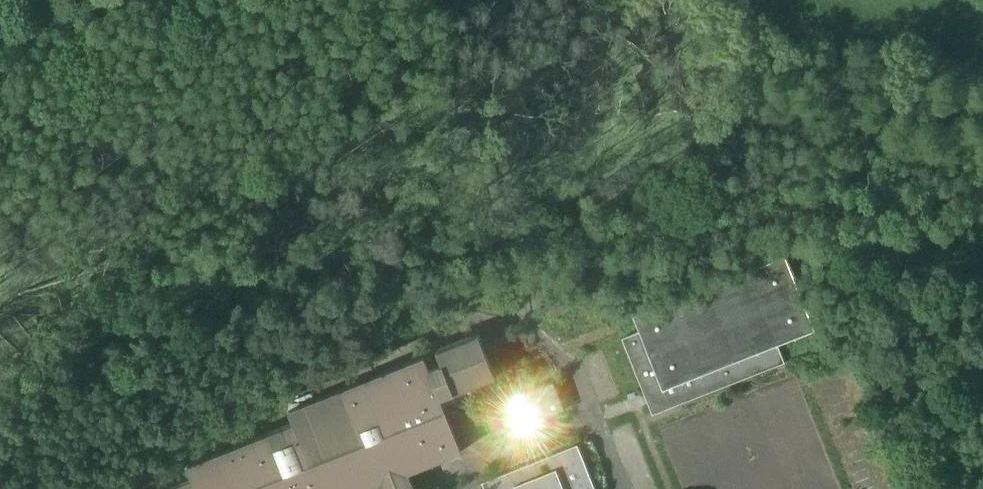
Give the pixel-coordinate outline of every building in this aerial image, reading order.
[(786,252),(633,312),(641,331),(623,338),(653,415),(786,362),(778,343),(816,328),(786,252)] [(564,299),(549,305),(553,316),(569,310),(564,299)] [(162,488),(363,488),(462,450),(441,396),(453,391),(453,392),(495,376),(478,333),(436,349),(442,363),(429,368),(424,354),(289,408),(294,421),(187,463),(192,477),(162,488)] [(553,381),(525,392),(536,421),(564,410),(553,381)] [(482,481),(485,488),(596,488),(578,444),(482,481)]
